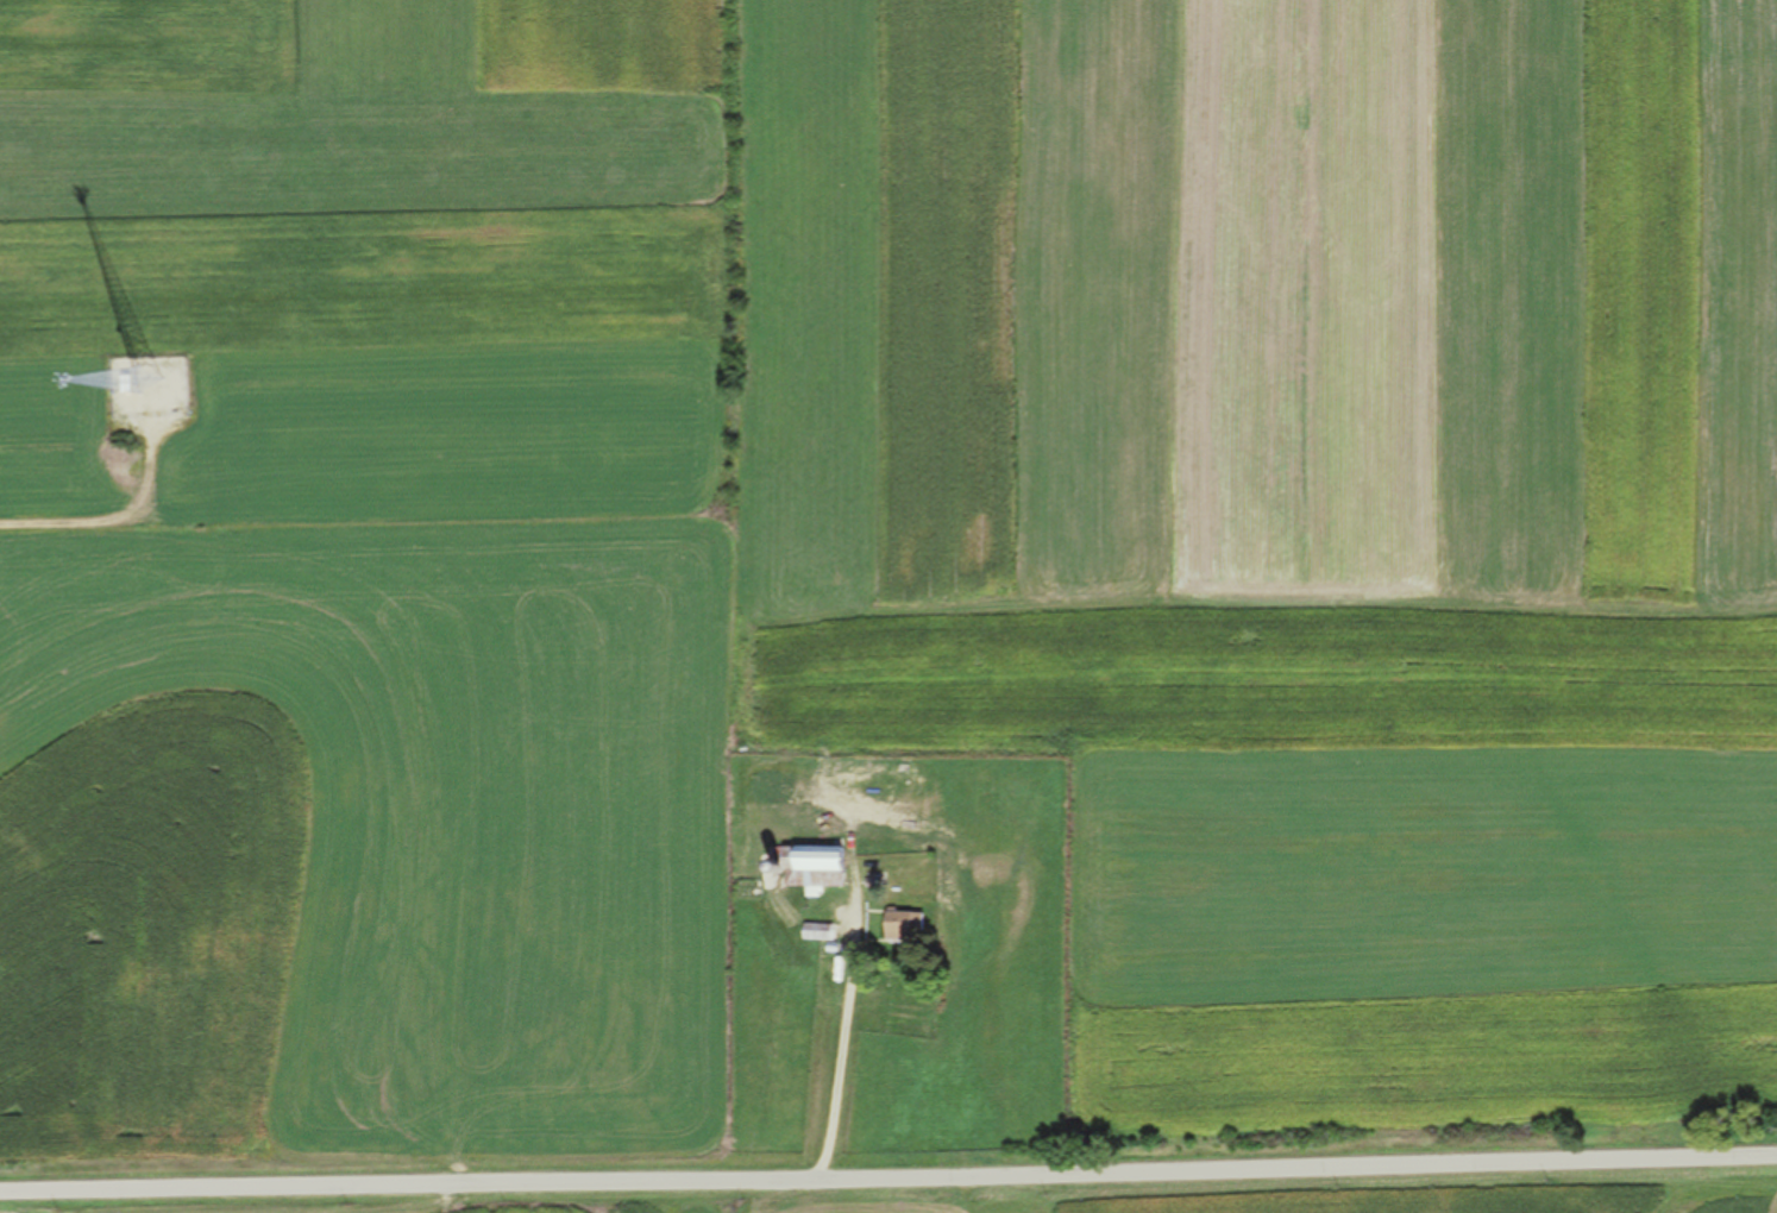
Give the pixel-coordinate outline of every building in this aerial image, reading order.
[(775,873),(781,873),(781,888),(840,888),(840,847),(775,847),(775,873)] [(920,913),(880,913),(880,941),(920,941),(920,913)]
